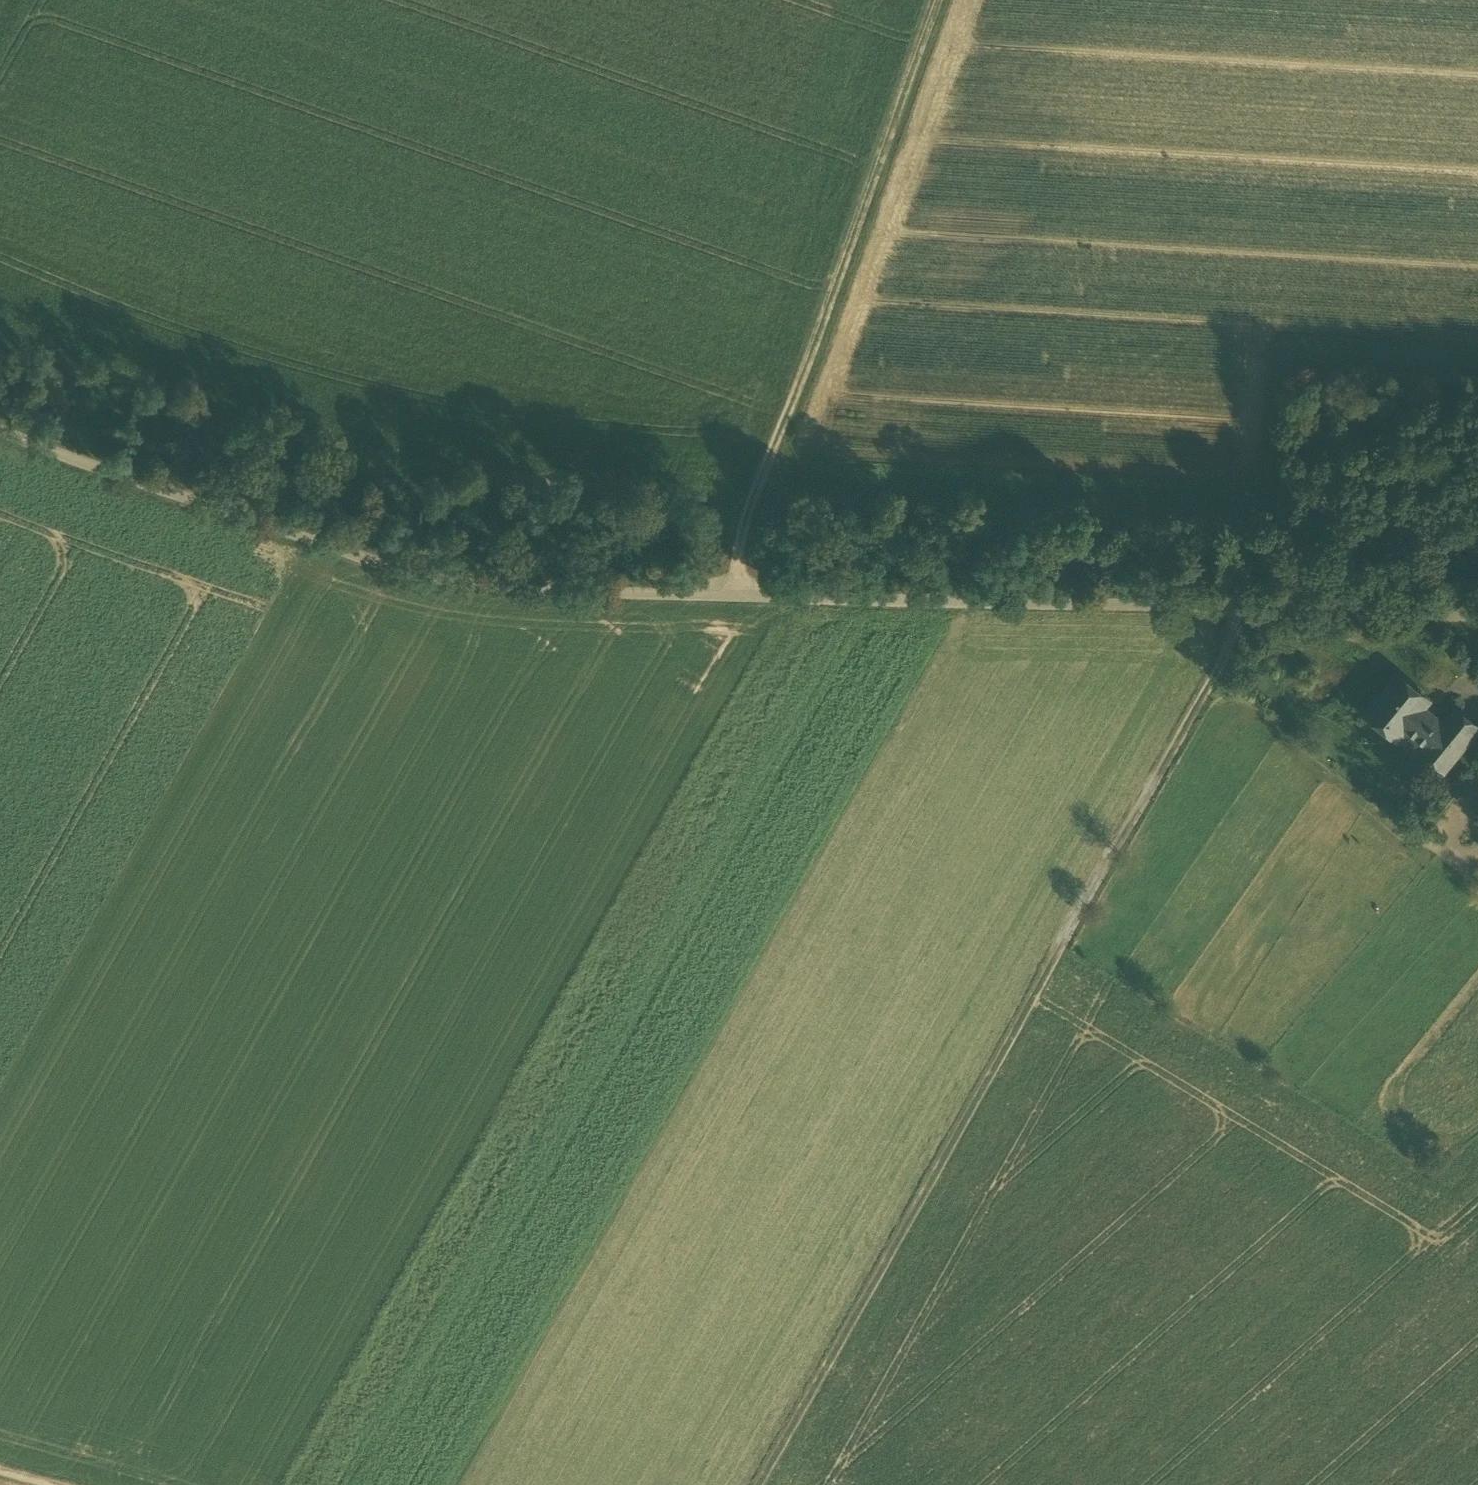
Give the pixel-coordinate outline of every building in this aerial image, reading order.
[(1445,725),(1424,707),(1429,700),(1399,675),(1370,711),(1400,736),(1405,729),(1427,747),(1423,752),(1444,769),(1477,728),(1477,727),(1457,710),(1445,725)]
